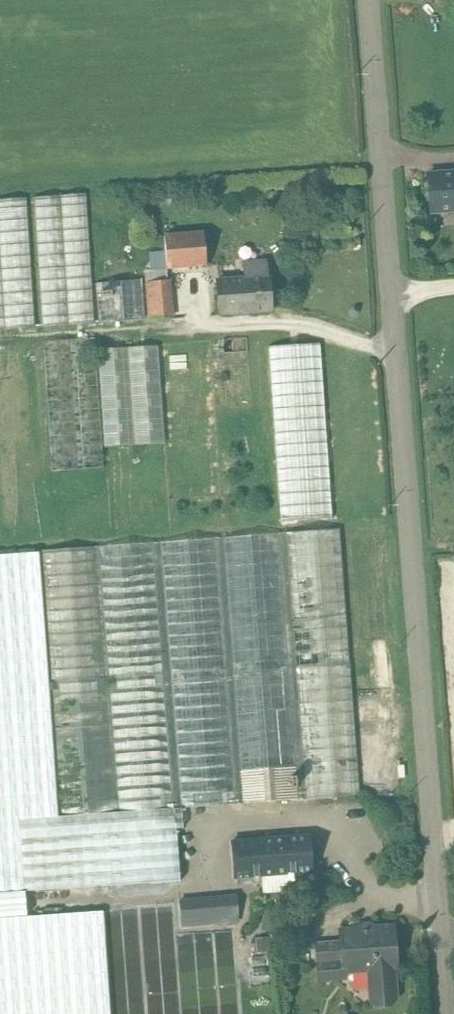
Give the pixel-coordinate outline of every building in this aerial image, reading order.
[(428,175),(431,212),(453,211),(453,173),(428,175)] [(86,194),(34,198),(42,327),(94,323),(86,194)] [(0,200),(0,330),(35,328),(27,198),(0,200)] [(205,227),(165,229),(168,264),(208,261),(205,227)] [(265,262),(244,263),(245,279),(218,281),(220,314),(270,310),(268,277),(267,277),(265,262)] [(168,280),(158,281),(157,269),(145,270),(149,320),(171,318),(168,280)] [(141,280),(96,283),(99,323),(144,320),(141,280)] [(158,335),(97,338),(104,435),(164,432),(158,335)] [(96,338),(43,342),(51,472),(104,469),(96,338)] [(321,343),(268,347),(280,521),(332,518),(321,343)] [(0,556),(0,919),(27,917),(25,892),(151,882),(151,883),(179,881),(173,809),(360,795),(360,792),(359,784),(340,529),(40,551),(40,553),(0,556)] [(386,639),(372,640),(376,688),(389,687),(386,639)] [(377,701),(359,703),(361,731),(380,729),(377,701)] [(372,738),(362,738),(364,762),(374,761),(372,738)] [(364,762),(363,762),(365,784),(359,784),(360,792),(377,790),(375,761),(364,762)] [(307,837),(233,842),(235,876),(310,871),(307,837)] [(237,899),(183,903),(185,926),(238,922),(237,899)] [(0,919),(0,1013),(111,1013),(103,911),(27,917),(0,919)] [(393,927),(373,929),(371,927),(361,927),(359,930),(341,931),(342,942),(344,972),(345,972),(368,970),(370,1000),(375,1004),(392,1003),(396,998),(394,968),(396,968),(393,927)] [(342,942),(316,944),(319,980),(345,978),(345,972),(344,972),(342,942)]
